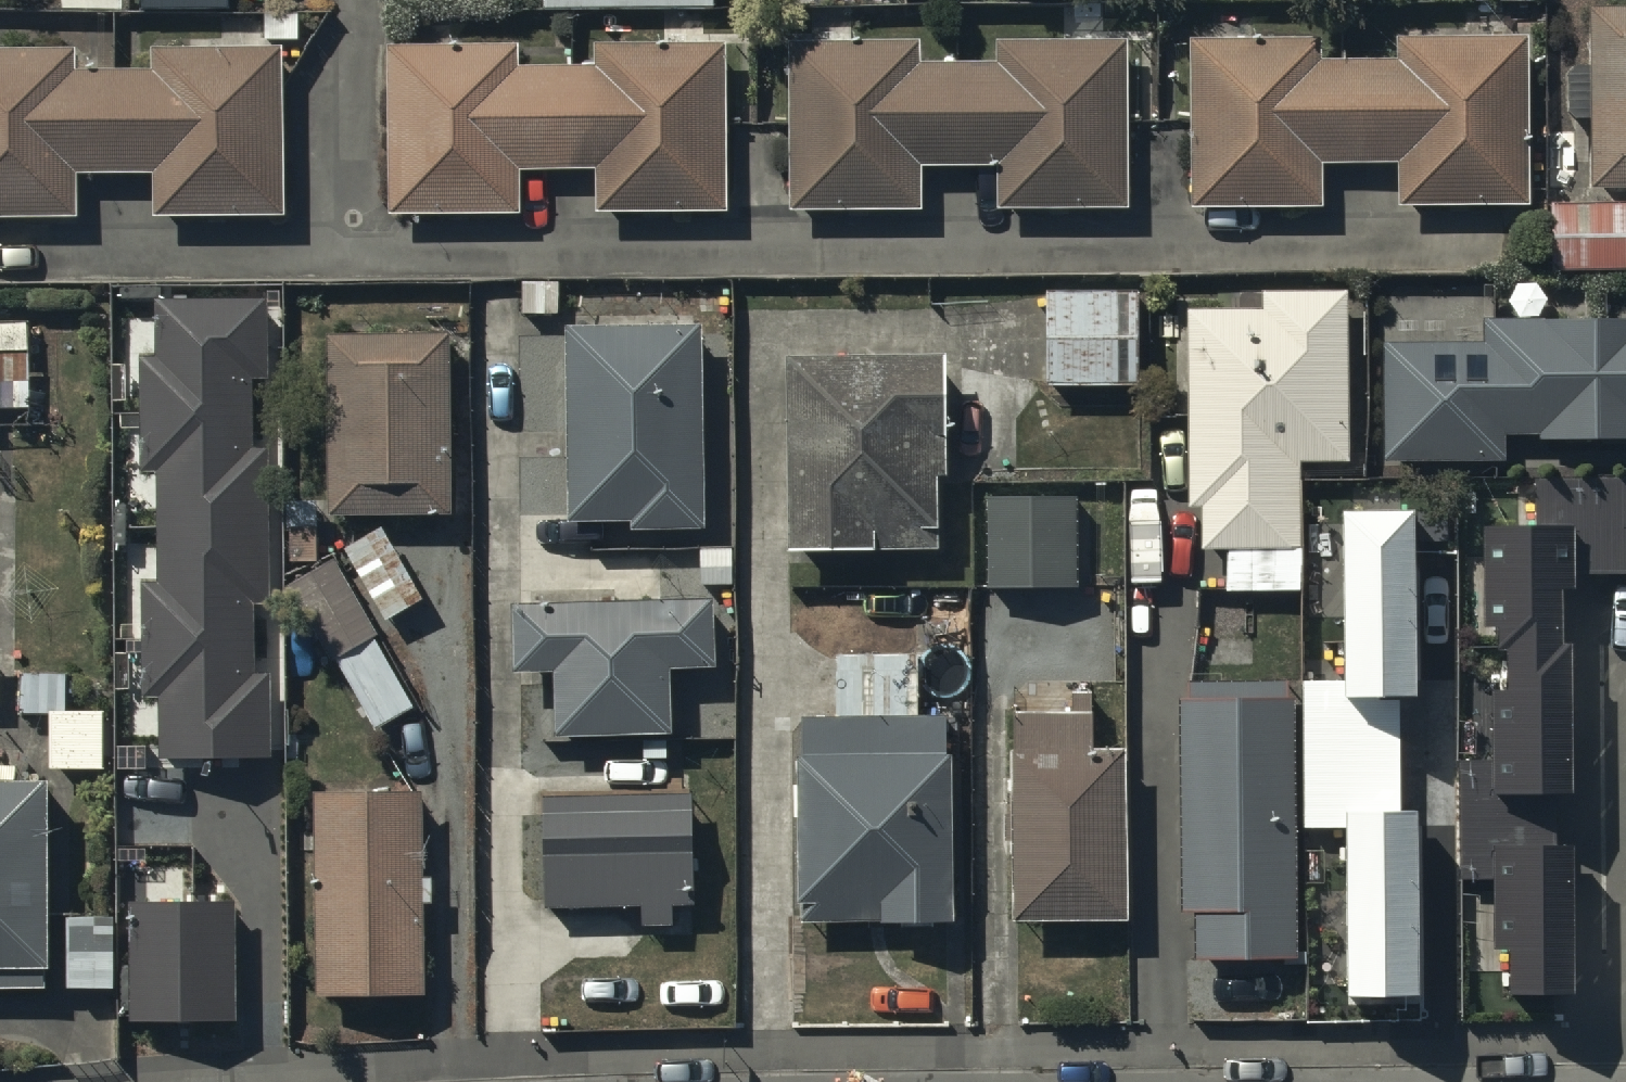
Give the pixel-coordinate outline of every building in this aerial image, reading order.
[(145,13),(225,12),(225,0),(145,0),(145,13)] [(542,15),(714,12),(714,0),(541,0),(542,15)] [(1586,17),(1590,203),(1625,202),(1625,17),(1586,17)] [(1318,169),(1398,169),(1398,212),(1525,212),(1525,47),(1397,47),(1397,67),(1317,67),(1317,48),(1184,48),(1184,213),(1318,213),(1318,169)] [(921,174),(1001,174),(1002,217),(1129,217),(1128,52),(1000,52),(1000,72),(920,72),(920,52),(787,53),(788,218),(921,217),(921,174)] [(521,176),(602,176),(602,219),(729,219),(728,54),(600,54),(600,74),(520,74),(520,54),(387,55),(388,220),(521,219),(521,176)] [(156,179),(156,223),(283,222),(282,57),(154,58),(154,77),(74,77),(74,58),(0,58),(0,223),(75,223),(75,180),(156,179)] [(1560,211),(1561,280),(1625,279),(1625,210),(1560,211)] [(1235,585),(1295,585),(1295,461),(1349,461),(1349,293),(1265,293),(1265,307),(1187,307),(1186,514),(1205,514),(1205,552),(1235,552),(1235,585)] [(1139,300),(1045,299),(1044,397),(1052,397),(1052,408),(1138,409),(1139,300)] [(267,300),(155,300),(156,355),(142,355),(143,471),(156,471),(157,583),(142,583),(143,694),(158,694),(158,759),(270,758),(270,673),(257,674),(256,605),(270,605),(269,447),(253,447),(253,379),(268,379),(267,300)] [(1485,316),(1485,338),(1380,338),(1380,468),(1519,468),(1519,442),(1625,442),(1625,316),(1485,316)] [(0,331),(0,416),(29,416),(29,331),(0,331)] [(567,342),(571,529),(629,528),(629,543),(703,541),(699,339),(567,342)] [(326,526),(448,525),(447,343),(325,344),(326,526)] [(785,368),(786,563),(936,561),(936,489),(948,489),(947,366),(785,368)] [(1535,479),(1535,524),(1576,524),(1576,576),(1625,576),(1625,479),(1535,479)] [(1072,500),(987,500),(988,602),(1072,602),(1072,500)] [(1416,510),(1340,510),(1341,678),(1341,696),(1402,696),(1417,696),(1416,510)] [(1498,646),(1509,646),(1564,646),(1564,588),(1576,588),(1576,576),(1576,524),(1535,524),(1484,524),(1484,626),(1498,626),(1498,646)] [(383,535),(344,558),(386,628),(425,605),(383,535)] [(336,667),(375,737),(414,713),(373,646),(376,643),(342,587),(297,615),(331,669),(336,667)] [(715,610),(510,612),(512,688),(553,687),(554,744),(668,743),(667,683),(716,683),(715,610)] [(1459,759),(1459,820),(1573,820),(1573,646),(1564,646),(1509,646),(1509,675),(1474,675),(1474,759),(1459,759)] [(1341,678),(1304,678),(1304,828),(1350,828),(1350,812),(1402,812),(1402,696),(1341,696),(1341,678)] [(20,720),(49,719),(50,779),(104,778),(103,715),(73,716),(72,681),(20,682),(20,720)] [(1297,961),(1296,683),(1180,684),(1180,909),(1195,909),(1195,961),(1297,961)] [(1092,725),(1004,727),(1007,936),(1125,934),(1123,768),(1093,769),(1092,725)] [(950,726),(798,727),(799,939),(951,938),(950,726)] [(48,988),(49,782),(0,782),(0,988),(48,988)] [(419,1003),(416,800),(315,801),(318,1005),(419,1003)] [(539,807),(537,918),(638,921),(638,936),(668,936),(669,906),(685,906),(688,810),(539,807)] [(1350,828),(1350,1001),(1421,1001),(1421,812),(1402,812),(1350,812),(1350,828)] [(1573,996),(1573,820),(1459,820),(1458,878),(1494,878),(1494,949),(1511,949),(1511,996),(1573,996)] [(236,900),(128,901),(129,1021),(236,1021),(236,900)] [(67,926),(67,997),(114,997),(114,926),(67,926)]
